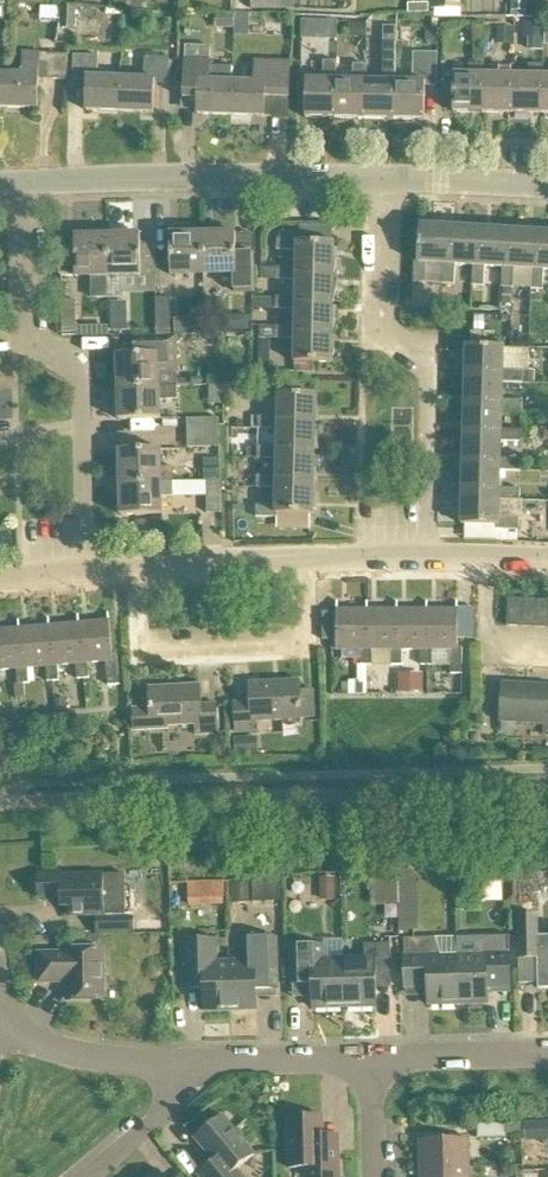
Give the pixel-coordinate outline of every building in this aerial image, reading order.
[(250,14),(265,14),(266,0),(250,0),(250,14)] [(265,14),(279,14),(279,10),(279,0),(266,0),(265,14)] [(279,10),(294,11),(294,0),(279,0),(279,10)] [(432,9),(460,9),(460,0),(432,0),(432,9)] [(511,18),(528,18),(529,0),(511,0),(511,18)] [(547,10),(547,0),(534,0),(534,10),(547,10)] [(62,31),(61,8),(41,7),(41,21),(59,22),(59,31),(62,31)] [(61,8),(62,31),(75,31),(76,8),(61,8)] [(524,19),(523,31),(544,31),(544,20),(528,20),(524,19)] [(323,23),(322,40),(337,40),(337,23),(323,23)] [(351,23),(350,41),(363,42),(364,23),(351,23)] [(512,28),(497,28),(497,45),(512,45),(512,28)] [(368,66),(366,66),(365,121),(394,122),(395,83),(396,45),(384,45),(383,83),(368,83),(368,66)] [(197,116),(231,117),(232,84),(232,69),(210,68),(210,49),(186,48),(184,88),(188,88),(188,100),(198,100),(197,116)] [(473,50),(473,65),(483,64),(483,51),(473,50)] [(414,83),(395,83),(394,122),(425,122),(425,87),(437,88),(437,54),(415,54),(414,83)] [(24,79),(5,78),(4,110),(38,112),(39,83),(67,84),(68,57),(25,55),(24,79)] [(119,114),(120,81),(94,80),(94,58),(73,57),(73,83),(88,84),(87,113),(119,114)] [(143,81),(120,81),(119,114),(154,115),(155,86),(168,86),(169,61),(144,60),(143,81)] [(336,63),(323,63),(323,82),(305,82),(305,121),(335,121),(336,83),(336,63)] [(290,65),(282,65),(256,64),(255,85),(232,84),(231,117),(265,118),(265,97),(290,98),(290,65)] [(468,76),(454,76),(454,74),(441,74),(441,106),(453,106),(453,116),(483,116),(484,76),(483,76),(483,64),(473,65),(468,65),(468,76)] [(355,83),(336,83),(335,121),(365,121),(366,66),(355,66),(355,83)] [(483,116),(512,116),(513,77),(484,76),(483,116)] [(512,116),(542,117),(543,77),(513,77),(512,116)] [(446,267),(448,231),(418,229),(416,263),(414,263),(413,284),(425,285),(426,266),(444,267),(446,267)] [(286,230),(286,242),(276,241),(276,254),(294,254),(294,273),(333,274),(334,244),(300,243),(300,230),(286,230)] [(478,233),(448,231),(446,267),(444,267),(443,287),(453,287),(455,267),(473,269),(476,269),(478,233)] [(484,269),(502,270),(505,271),(508,235),(478,233),(476,269),(473,269),(472,288),(483,289),(484,269)] [(514,271),(531,272),(535,273),(538,237),(508,235),(505,271),(502,270),(501,291),(502,291),(512,292),(513,292),(514,271)] [(236,236),(203,237),(204,276),(234,276),(235,294),(253,294),(253,256),(236,257),(236,236)] [(170,238),(171,277),(204,276),(203,237),(170,238)] [(547,273),(547,237),(538,237),(535,273),(531,272),(530,291),(542,292),(543,273),(547,273)] [(125,277),(140,277),(140,287),(158,287),(157,243),(140,244),(140,238),(107,239),(109,299),(125,299),(125,277)] [(76,278),(94,278),(94,291),(95,291),(95,299),(109,299),(107,239),(76,239),(76,278)] [(262,283),(276,283),(294,283),(293,302),(293,304),(332,304),(333,274),(294,273),(262,272),(262,283)] [(502,291),(501,307),(511,308),(512,292),(502,291)] [(139,326),(139,333),(171,333),(170,297),(156,298),(156,325),(139,326)] [(78,301),(63,301),(63,334),(78,333),(78,301)] [(117,328),(134,328),(134,301),(117,301),(117,328)] [(254,312),(275,313),(293,313),(294,331),(294,334),(332,335),(332,304),(293,304),(293,302),(254,301),(254,312)] [(474,332),(484,333),(484,318),(475,317),(474,332)] [(249,318),(240,318),(233,324),(233,333),(249,333),(249,318)] [(294,343),(293,364),(312,364),(331,365),(332,335),(294,334),(294,331),(259,330),(259,342),(294,343)] [(179,388),(179,386),(177,338),(136,340),(136,356),(119,356),(120,390),(179,388)] [(519,383),(519,373),(500,372),(500,350),(463,349),(463,379),(500,379),(500,383),(519,383)] [(293,364),(293,372),(311,372),(312,364),(293,364)] [(500,379),(463,379),(462,408),(499,409),(499,413),(518,414),(518,402),(499,402),(500,383),(500,379)] [(179,388),(120,390),(121,422),(159,421),(158,398),(179,397),(179,388)] [(276,427),(315,428),(316,398),(277,397),(277,420),(258,420),(257,430),(276,431),(276,427)] [(462,408),(462,438),(499,439),(499,442),(518,442),(518,431),(499,431),(499,413),(499,409),(462,408)] [(187,420),(187,434),(220,433),(220,419),(187,420)] [(314,457),(315,428),(276,427),(276,431),(276,449),(256,449),(256,460),(275,460),(275,456),(314,457)] [(220,433),(187,434),(188,448),(220,448),(220,433)] [(499,439),(462,438),(461,468),(498,468),(498,472),(517,472),(517,461),(499,461),(499,442),(499,439)] [(122,484),(172,484),(172,468),(160,468),(159,451),(121,452),(122,484)] [(275,486),(314,487),(314,457),(275,456),(275,460),(275,478),(256,478),(256,489),(275,489),(275,486)] [(219,468),(205,468),(205,482),(220,482),(219,468)] [(498,468),(461,468),(461,497),(498,498),(498,501),(516,502),(516,491),(498,491),(498,472),(498,468)] [(205,483),(206,516),(220,515),(220,483),(205,483)] [(172,484),(122,484),(122,518),(161,517),(160,499),(172,499),(172,484)] [(236,507),(236,518),(275,519),(275,515),(313,516),(314,487),(275,486),(275,489),(274,508),(236,507)] [(498,518),(498,501),(498,498),(461,497),(461,527),(495,528),(495,530),(515,531),(515,519),(498,518)] [(523,629),(524,601),(510,600),(508,628),(523,629)] [(524,601),(523,629),(536,630),(538,602),(524,601)] [(536,630),(547,630),(547,602),(538,602),(536,630)] [(451,676),(463,676),(463,650),(459,650),(459,611),(428,612),(429,652),(433,652),(451,652),(451,676)] [(372,667),(372,653),(368,653),(367,612),(337,613),(337,653),(361,652),(361,667),(372,667)] [(398,653),(398,612),(367,612),(368,653),(372,653),(391,652),(391,667),(403,667),(403,652),(398,653)] [(428,612),(398,612),(398,653),(403,652),(421,652),(421,667),(433,667),(433,652),(429,652),(428,612)] [(107,687),(119,686),(117,661),(113,661),(110,624),(80,626),(83,666),(88,665),(105,664),(107,687)] [(80,626),(50,629),(53,668),(59,668),(76,666),(78,681),(90,680),(88,665),(83,666),(80,626)] [(53,668),(50,629),(19,632),(23,671),(28,670),(47,669),(48,683),(60,682),(59,668),(53,668)] [(28,670),(23,671),(19,632),(0,633),(0,673),(18,671),(19,686),(29,685),(28,670)] [(257,723),(302,721),(300,683),(249,685),(250,705),(234,705),(235,735),(257,734),(257,723)] [(349,683),(349,697),(368,697),(368,686),(360,686),(360,683),(349,683)] [(503,685),(500,722),(544,725),(543,736),(547,736),(547,688),(503,685)] [(198,688),(149,691),(150,710),(132,711),(133,732),(167,731),(167,728),(194,726),(194,737),(217,735),(215,706),(199,707),(198,688)] [(66,700),(56,701),(57,713),(67,712),(66,700)] [(258,737),(234,739),(235,756),(258,755),(258,737)] [(125,914),(124,876),(117,876),(103,876),(76,877),(76,879),(61,879),(60,869),(36,870),(37,899),(60,899),(60,909),(69,908),(69,918),(95,917),(96,935),(134,934),(134,921),(125,914)] [(381,902),(406,901),(405,869),(380,870),(381,902)] [(409,927),(425,926),(423,875),(406,876),(409,927)] [(231,885),(232,904),(252,903),(251,884),(231,885)] [(320,884),(321,903),(336,903),(335,884),(320,884)] [(537,985),(537,990),(547,990),(547,937),(537,937),(537,918),(517,919),(519,985),(537,985)] [(456,956),(458,1006),(487,1006),(486,975),(509,975),(508,938),(478,938),(473,956),(456,956)] [(428,1007),(458,1006),(456,956),(439,956),(434,939),(404,940),(405,977),(428,976),(428,1007)] [(242,963),(229,964),(230,1012),(256,1011),(256,992),(277,992),(277,980),(276,940),(241,941),(242,963)] [(204,1013),(230,1012),(229,964),(216,964),(215,941),(182,942),(183,981),(203,981),(204,1013)] [(364,960),(343,961),(344,1009),(376,1008),(375,976),(391,976),(390,945),(364,946),(364,960)] [(321,947),(295,948),(296,992),(312,991),(312,1010),(344,1009),(343,961),(322,961),(321,947)] [(68,1002),(103,1001),(102,951),(67,952),(67,955),(38,955),(39,984),(67,983),(68,1002)] [(255,1156),(222,1117),(195,1140),(214,1164),(198,1176),(241,1176),(236,1171),(255,1156)] [(337,1148),(337,1131),(322,1132),(322,1119),(287,1119),(289,1170),(309,1169),(309,1176),(338,1176),(337,1148)] [(521,1123),(477,1125),(478,1139),(505,1138),(505,1134),(522,1134),(521,1123)] [(537,1124),(524,1125),(524,1143),(543,1142),(543,1124),(537,1124)] [(420,1141),(421,1170),(468,1169),(468,1140),(420,1141)] [(421,1176),(469,1176),(468,1169),(421,1170),(421,1176)]
